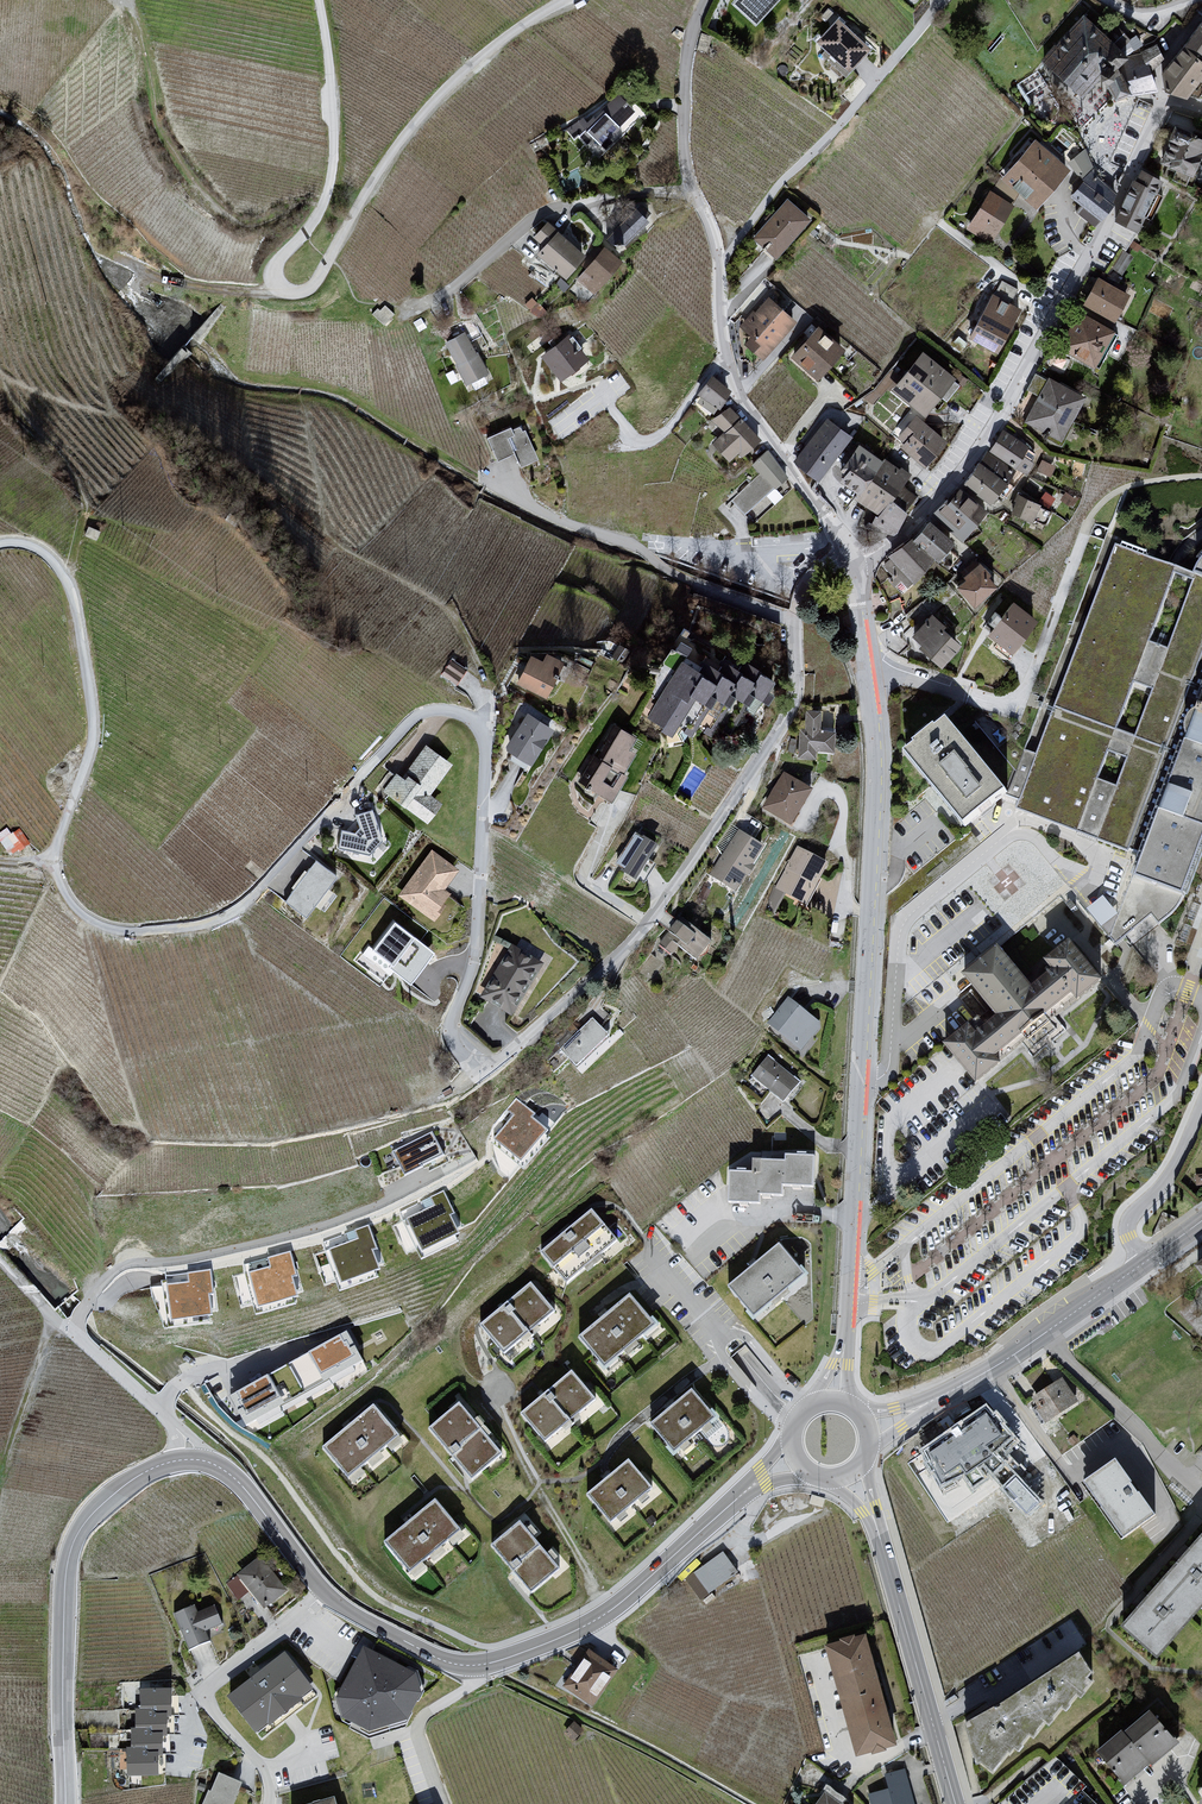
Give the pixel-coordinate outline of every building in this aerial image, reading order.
[(728,6),(753,29),(780,0),(733,0),(728,6)] [(1041,65),(1080,102),(1099,82),(1112,104),(1127,94),(1156,91),(1152,76),(1149,69),(1162,59),(1156,45),(1140,54),(1127,57),(1085,18),(1041,65)] [(836,21),(814,44),(845,72),(867,49),(836,21)] [(1180,49),(1199,61),(1201,58),(1201,25),(1199,23),(1180,49)] [(1158,82),(1165,94),(1183,98),(1201,73),(1201,63),(1200,62),(1180,49),(1159,72),(1158,82)] [(568,112),(597,144),(620,127),(643,152),(664,120),(631,89),(568,112)] [(1155,161),(1188,176),(1201,147),(1201,139),(1172,125),(1155,161)] [(1032,140),(997,181),(1016,197),(1033,211),(1067,172),(1032,140)] [(1082,180),(1070,197),(1082,205),(1077,213),(1096,226),(1116,194),(1096,175),(1084,151),(1068,162),(1082,180)] [(1139,171),(1113,222),(1134,234),(1158,181),(1139,171)] [(962,231),(986,245),(1016,197),(997,184),(991,193),(988,190),(962,231)] [(783,202),(750,240),(774,261),(807,221),(783,202)] [(646,221),(634,211),(606,239),(617,251),(646,221)] [(532,257),(562,281),(584,258),(543,224),(530,240),(540,249),(532,257)] [(600,250),(574,281),(591,297),(619,263),(600,250)] [(1096,280),(1082,306),(1113,324),(1129,295),(1096,280)] [(990,296),(966,338),(994,353),(1018,312),(1009,307),(1015,292),(1000,284),(993,298),(990,296)] [(733,340),(760,363),(794,325),(764,301),(733,340)] [(394,315),(383,303),(371,314),(381,326),(394,315)] [(1057,350),(1095,368),(1113,337),(1077,315),(1057,350)] [(815,329),(787,359),(814,383),(841,352),(815,329)] [(494,380),(460,331),(441,340),(464,392),(494,380)] [(569,338),(542,358),(560,382),(587,361),(569,338)] [(919,353),(887,391),(921,418),(951,380),(919,353)] [(709,379),(696,397),(716,412),(729,393),(709,379)] [(1046,379),(1022,424),(1059,447),(1084,399),(1046,379)] [(728,410),(709,422),(722,435),(709,446),(727,465),(758,441),(728,410)] [(893,446),(921,470),(945,443),(913,419),(893,446)] [(547,475),(525,421),(483,437),(497,460),(513,454),(525,485),(547,475)] [(850,439),(823,421),(790,465),(815,485),(850,439)] [(1001,432),(988,453),(1024,477),(1033,455),(1001,432)] [(859,448),(839,477),(860,493),(881,464),(859,448)] [(768,451),(753,465),(760,473),(774,488),(787,477),(768,451)] [(986,453),(961,486),(987,506),(1009,477),(986,453)] [(860,493),(852,501),(874,518),(898,488),(908,475),(884,460),(881,464),(860,493)] [(774,488),(760,473),(731,500),(745,515),(774,488)] [(898,488),(874,518),(870,526),(866,524),(864,531),(891,538),(910,518),(906,509),(914,499),(898,488)] [(930,517),(959,543),(985,514),(956,491),(930,517)] [(1017,496),(1009,516),(1029,524),(1038,508),(1017,496)] [(928,524),(911,542),(933,562),(950,545),(928,524)] [(884,557),(909,587),(930,561),(908,541),(884,557)] [(1095,837),(1142,854),(1133,880),(1185,899),(1201,852),(1201,567),(1195,579),(1115,549),(1013,807),(1095,837)] [(962,581),(954,590),(972,609),(994,588),(986,580),(988,575),(976,564),(960,577),(962,581)] [(983,637),(1008,653),(1033,620),(1009,601),(983,637)] [(929,617),(909,637),(938,669),(958,647),(929,617)] [(527,658),(515,685),(544,700),(560,664),(543,655),(540,664),(527,658)] [(467,669),(452,659),(442,675),(456,685),(467,669)] [(678,664),(646,719),(668,739),(676,721),(685,728),(710,684),(678,664)] [(710,684),(685,728),(705,737),(711,723),(730,682),(715,675),(710,684)] [(735,675),(730,682),(711,723),(722,728),(744,695),(751,685),(735,675)] [(751,685),(744,695),(759,703),(772,684),(756,676),(751,685)] [(819,714),(803,713),(797,731),(796,759),(813,759),(813,751),(829,753),(829,734),(816,734),(819,714)] [(527,714),(504,750),(531,767),(554,731),(527,714)] [(902,756),(960,828),(1003,796),(944,721),(932,731),(931,728),(910,746),(913,750),(902,756)] [(584,787),(610,803),(626,777),(622,774),(635,754),(629,750),(637,738),(619,727),(584,787)] [(393,775),(381,793),(425,826),(439,806),(428,797),(451,766),(423,748),(399,780),(393,775)] [(691,768),(676,791),(689,799),(703,775),(691,768)] [(783,776),(762,810),(790,829),(811,795),(783,776)] [(379,841),(370,812),(353,817),(357,830),(352,835),(339,832),(336,849),(365,856),(379,841)] [(23,825),(3,836),(11,851),(31,840),(23,825)] [(763,850),(737,834),(706,878),(734,895),(763,850)] [(636,835),(615,867),(638,883),(659,850),(636,835)] [(828,866),(796,849),(773,891),(804,908),(828,866)] [(430,851),(395,898),(431,924),(444,908),(439,906),(447,895),(442,891),(455,872),(430,851)] [(336,872),(316,857),(285,899),(305,914),(336,872)] [(435,948),(394,917),(359,963),(383,981),(393,969),(409,981),(435,948)] [(677,952),(694,965),(711,949),(678,922),(656,950),(670,960),(677,952)] [(1053,968),(1030,986),(998,945),(963,973),(997,1014),(975,1031),(969,1024),(947,1042),(976,1078),(996,1061),(990,1054),(1072,987),(1077,994),(1098,977),(1068,940),(1045,958),(1053,968)] [(512,943),(481,996),(513,1015),(544,962),(512,943)] [(787,1002),(765,1027),(799,1056),(820,1029),(787,1002)] [(559,1055),(574,1070),(607,1040),(590,1023),(576,1035),(578,1037),(559,1055)] [(751,1079),(782,1105),(797,1087),(767,1060),(751,1079)] [(514,1116),(496,1138),(521,1158),(545,1129),(531,1117),(535,1112),(516,1097),(506,1110),(514,1116)] [(432,1131),(394,1150),(405,1173),(443,1154),(432,1131)] [(812,1191),(812,1161),(783,1159),(783,1164),(751,1163),(750,1178),(728,1176),(728,1206),(760,1208),(759,1199),(781,1200),(781,1189),(812,1191)] [(431,1197),(435,1206),(408,1219),(423,1250),(459,1232),(450,1213),(454,1211),(444,1190),(431,1197)] [(591,1215),(540,1257),(566,1287),(615,1242),(591,1215)] [(359,1238),(330,1249),(342,1281),(379,1267),(372,1249),(377,1247),(369,1225),(355,1229),(359,1238)] [(780,1244),(728,1286),(755,1319),(809,1276),(780,1244)] [(265,1255),(267,1264),(246,1270),(256,1306),(299,1295),(294,1274),(299,1273),(292,1247),(265,1255)] [(1194,1266),(1201,1277),(1201,1260),(1194,1266)] [(186,1279),(164,1283),(170,1321),(216,1315),(213,1294),(217,1293),(213,1264),(185,1268),(186,1279)] [(530,1288),(480,1329),(502,1356),(552,1315),(530,1288)] [(629,1301),(579,1341),(603,1369),(655,1330),(629,1301)] [(347,1331),(231,1396),(246,1424),(363,1360),(347,1331)] [(571,1375),(520,1416),(543,1444),(593,1403),(571,1375)] [(1060,1382),(1030,1400),(1044,1426),(1076,1405),(1060,1382)] [(691,1395),(651,1427),(673,1455),(713,1421),(691,1395)] [(458,1402),(425,1430),(469,1486),(502,1457),(487,1440),(493,1437),(476,1417),(471,1419),(458,1402)] [(318,1452),(350,1488),(402,1445),(372,1409),(318,1452)] [(949,1431),(917,1452),(937,1480),(967,1458),(949,1431)] [(1114,1461),(1081,1485),(1121,1543),(1153,1519),(1114,1461)] [(627,1464),(586,1497),(609,1525),(650,1490),(627,1464)] [(433,1501),(378,1546),(408,1578),(459,1535),(433,1501)] [(519,1526),(490,1549),(529,1596),(555,1573),(519,1526)] [(1119,1629),(1154,1661),(1201,1607),(1201,1538),(1119,1629)] [(719,1557),(683,1582),(700,1603),(736,1576),(719,1557)] [(258,1561),(235,1577),(260,1609),(285,1593),(258,1561)] [(195,1606),(170,1616),(187,1651),(206,1642),(201,1632),(221,1625),(212,1608),(198,1613),(195,1606)] [(837,1641),(822,1646),(853,1755),(895,1743),(863,1637),(853,1637),(850,1637),(838,1639),(837,1641)] [(412,1674),(361,1649),(332,1701),(340,1716),(365,1732),(405,1721),(417,1693),(412,1674)] [(585,1651),(561,1687),(590,1708),(615,1671),(585,1651)] [(1078,1652),(961,1722),(974,1766),(979,1763),(989,1770),(990,1776),(997,1763),(1000,1766),(1005,1756),(1009,1758),(1013,1752),(1015,1756),(1023,1747),(1029,1737),(1032,1743),(1040,1734),(1039,1732),(1044,1725),(1046,1729),(1053,1724),(1053,1721),(1061,1710),(1064,1715),(1075,1698),(1081,1702),(1086,1691),(1091,1683),(1088,1679),(1092,1675),(1078,1652)] [(282,1654),(223,1698),(252,1736),(310,1690),(282,1654)] [(137,1690),(137,1711),(161,1715),(162,1718),(169,1719),(167,1691),(137,1690)] [(1147,1709),(1121,1732),(1147,1764),(1150,1767),(1177,1743),(1147,1709)] [(134,1710),(133,1731),(146,1731),(147,1735),(159,1733),(159,1737),(165,1736),(162,1718),(161,1715),(137,1711),(134,1710)] [(1120,1730),(1093,1750),(1121,1786),(1147,1764),(1121,1732),(1120,1730)] [(129,1731),(128,1749),(140,1750),(141,1754),(155,1754),(160,1754),(159,1737),(159,1733),(147,1735),(146,1731),(133,1731),(129,1731)] [(124,1749),(125,1776),(156,1776),(155,1754),(141,1754),(140,1750),(128,1749),(124,1749)] [(881,1776),(886,1789),(867,1795),(869,1803),(913,1803),(904,1770),(881,1776)] [(216,1775),(201,1803),(230,1803),(240,1784),(216,1775)] [(815,1803),(837,1803),(822,1795),(815,1803)]
